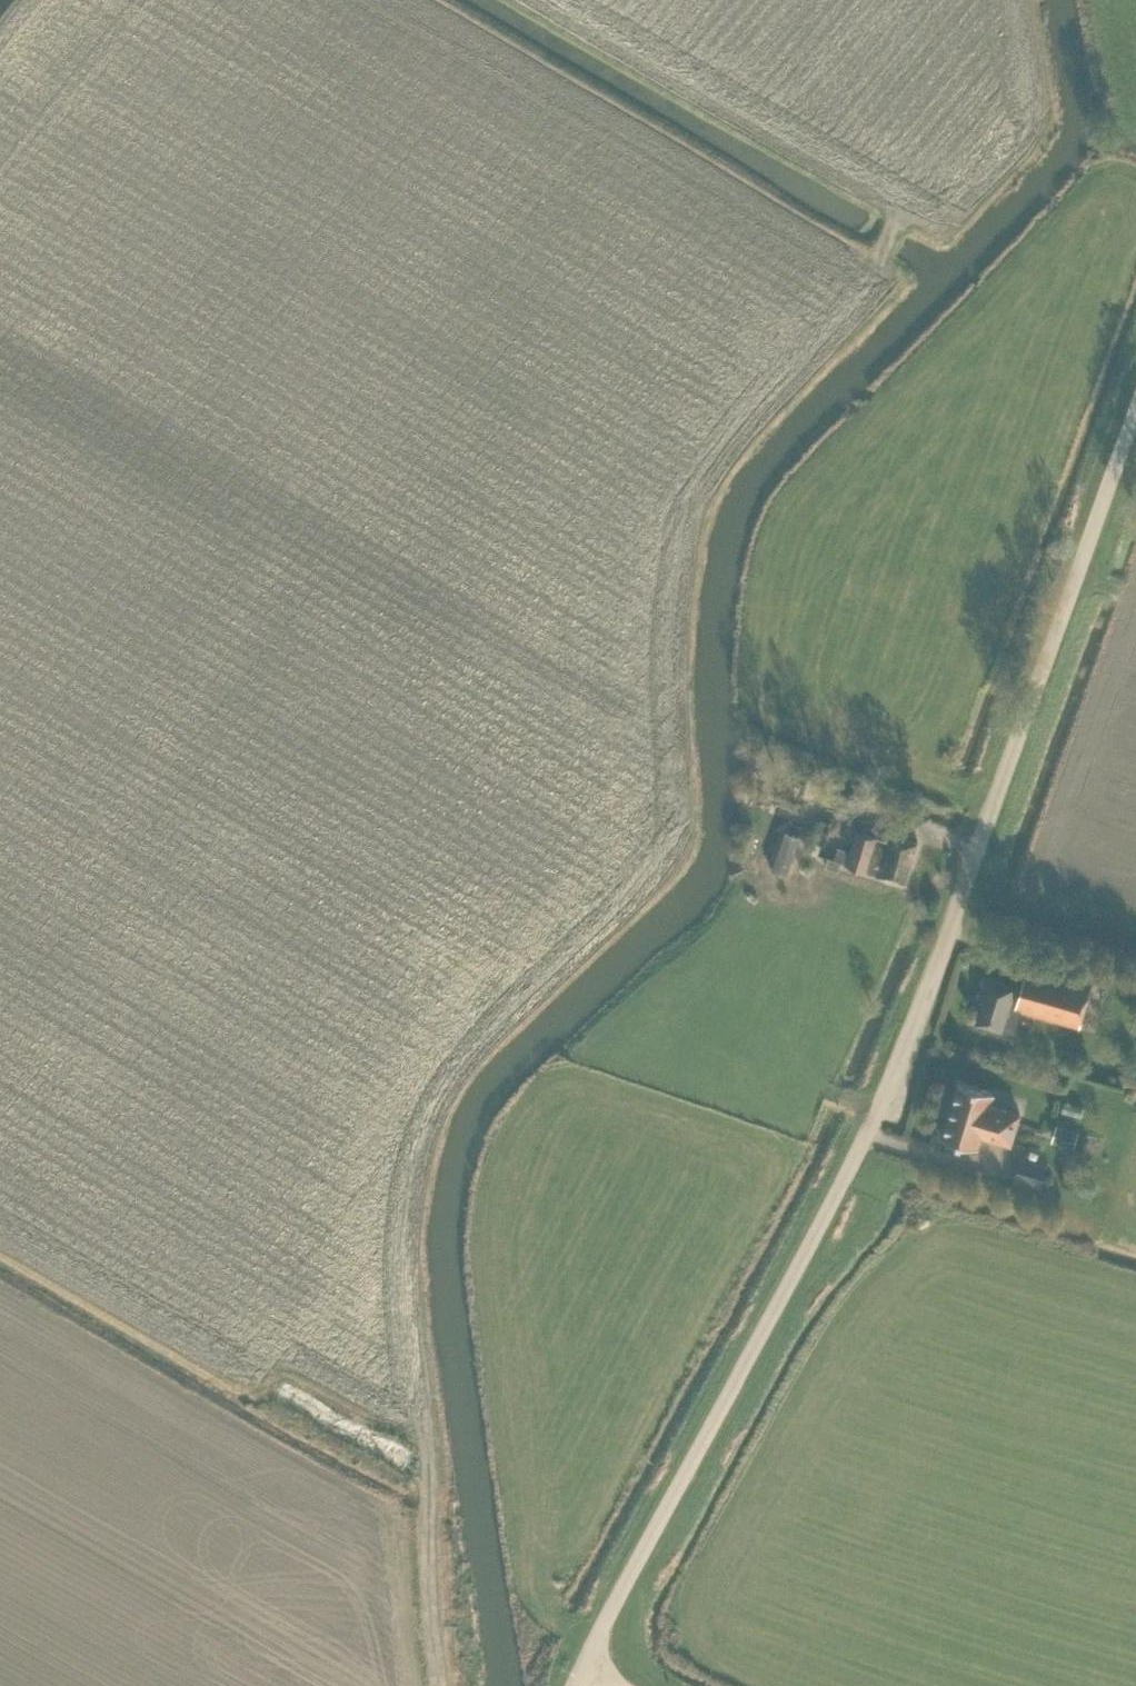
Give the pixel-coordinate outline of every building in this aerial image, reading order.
[(840,860),(914,882),(925,844),(863,826),(857,848),(844,845),(840,860)] [(771,872),(787,878),(801,839),(785,834),(771,872)] [(984,996),(982,1000),(977,1021),(1016,1032),(1023,1006),(1081,1023),(1092,984),(1028,966),(1023,985),(984,974),(979,994),(984,996)] [(959,1081),(942,1136),(978,1147),(982,1134),(1011,1143),(1020,1113),(991,1104),(994,1092),(959,1081)] [(1067,1138),(1065,1144),(1075,1146),(1080,1129),(1057,1123),(1054,1134),(1067,1138)] [(1022,1157),(1015,1178),(1040,1185),(1047,1164),(1022,1157)]
